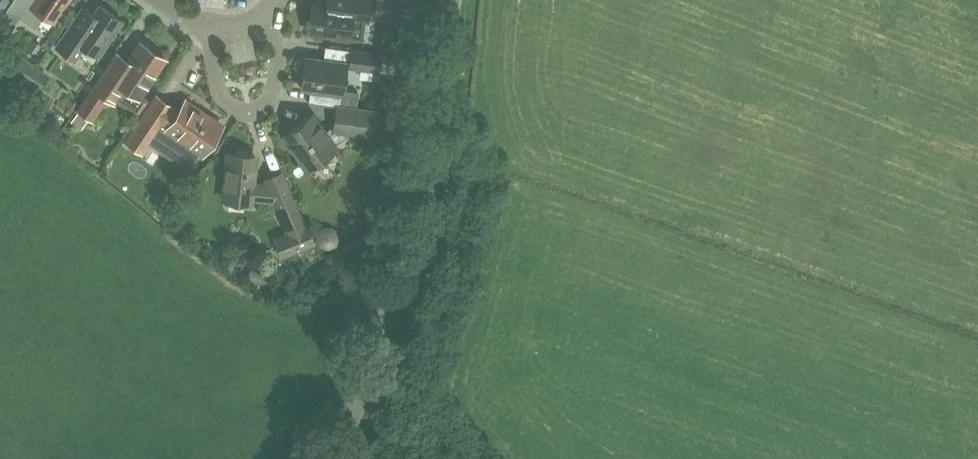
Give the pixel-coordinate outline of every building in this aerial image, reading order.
[(0,18),(0,27),(9,33),(19,18),(36,29),(45,15),(54,22),(68,0),(12,0),(0,18)] [(332,37),(362,41),(365,20),(368,20),(371,0),(327,0),(326,5),(312,3),(308,31),(332,34),(332,37)] [(405,21),(408,1),(401,0),(376,0),(374,17),(405,21)] [(55,46),(75,59),(84,47),(98,56),(123,20),(99,4),(83,29),(72,21),(55,46)] [(119,73),(108,66),(72,120),(83,127),(89,118),(93,120),(109,98),(114,102),(124,87),(139,97),(165,58),(140,41),(119,73)] [(378,70),(380,53),(352,49),(350,66),(378,70)] [(18,54),(8,67),(27,81),(37,66),(18,54)] [(308,102),(337,106),(337,105),(340,105),(346,63),(306,57),(302,87),(310,89),(308,102)] [(37,66),(27,81),(37,88),(47,74),(37,66)] [(175,144),(180,148),(183,145),(186,142),(202,153),(221,125),(186,101),(178,114),(170,108),(171,106),(158,96),(142,119),(126,142),(143,154),(158,132),(164,137),(169,130),(178,137),(176,140),(175,144)] [(335,123),(325,131),(312,114),(283,135),(307,167),(336,146),(337,144),(336,142),(349,132),(376,136),(379,111),(340,105),(337,105),(337,106),(335,123)] [(275,200),(280,212),(295,206),(282,172),(266,179),(269,185),(253,183),(256,156),(250,155),(248,152),(236,151),(233,153),(228,153),(224,199),(251,201),(251,197),(275,200)]
